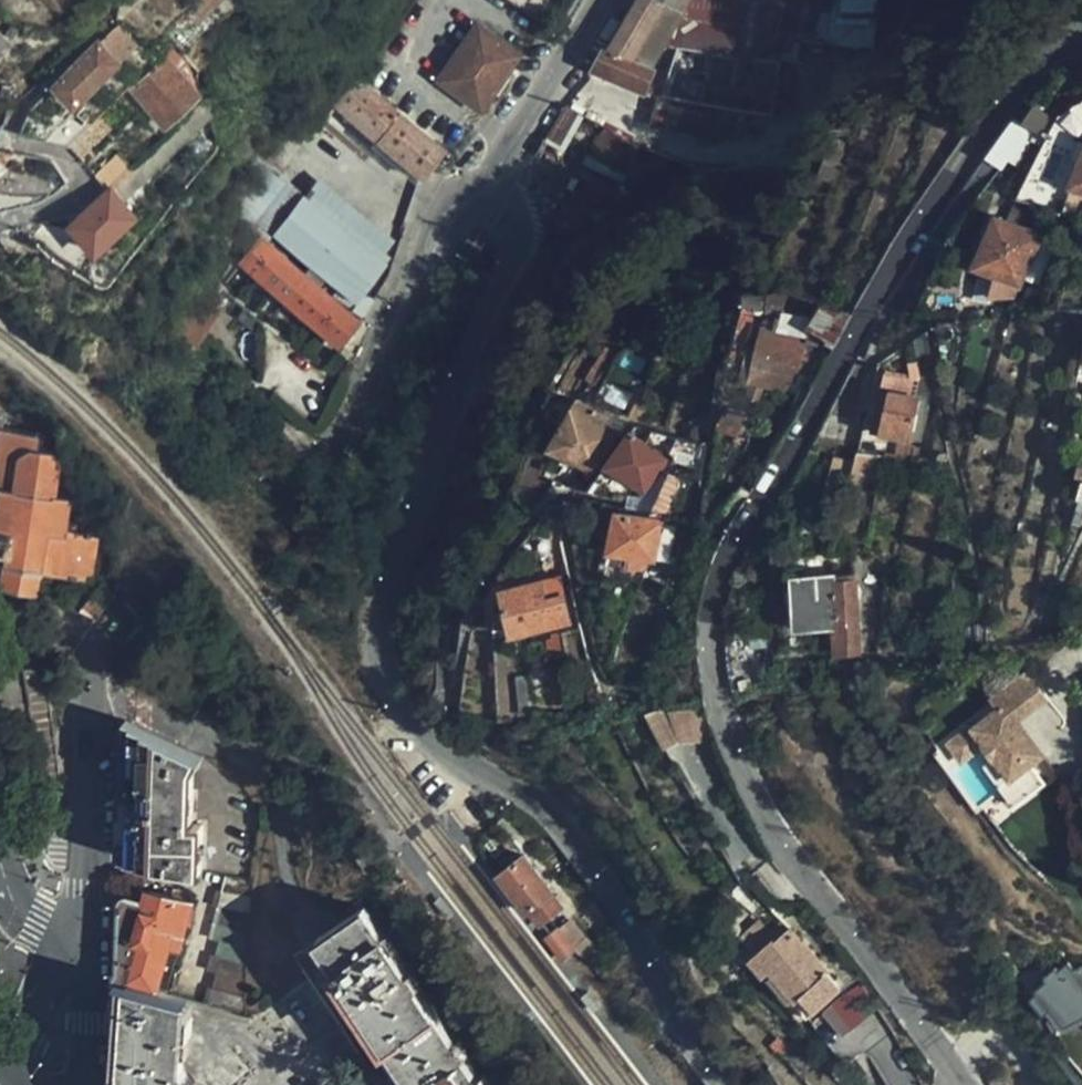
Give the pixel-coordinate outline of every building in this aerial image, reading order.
[(611,47),(607,45),(594,66),(645,88),(654,64),(650,63),(670,16),(688,22),(820,41),(824,40),(831,0),(639,0),(611,47)] [(654,64),(645,88),(660,91),(679,45),(782,58),(795,72),(820,41),(688,22),(670,16),(650,63),(654,64)] [(72,100),(136,42),(118,23),(54,84),(72,100)] [(0,26),(0,49),(2,51),(13,40),(0,26)] [(470,35),(446,71),(439,80),(479,106),(517,53),(476,26),(470,35)] [(438,64),(446,71),(470,35),(462,28),(438,64)] [(181,55),(178,52),(172,45),(161,56),(163,59),(130,89),(158,118),(97,176),(106,186),(107,189),(141,159),(202,100),(189,86),(193,82),(178,68),(175,70),(170,64),(181,55)] [(792,94),(795,72),(782,58),(679,45),(660,91),(682,97),(681,107),(690,111),(690,116),(762,131),(766,116),(781,118),(792,94)] [(439,144),(353,77),(334,101),(408,158),(421,169),(439,144)] [(568,148),(584,111),(566,103),(550,140),(568,148)] [(45,136),(69,141),(90,122),(67,117),(45,136)] [(597,227),(641,149),(606,128),(563,208),(597,227)] [(1072,185),(1081,189),(1081,159),(1072,185)] [(271,239),(275,243),(309,201),(283,178),(277,184),(246,228),(259,240),(260,239),(268,245),(271,239)] [(309,201),(379,258),(393,239),(323,184),(309,201)] [(106,186),(83,209),(71,223),(94,245),(128,211),(107,189),(106,186)] [(353,307),(386,264),(379,258),(309,201),(275,243),(353,307)] [(1042,205),(1022,201),(1013,223),(1028,230),(1042,205)] [(1041,235),(1028,230),(1013,223),(997,217),(976,264),(1007,278),(1021,283),(1041,235)] [(357,317),(268,245),(260,239),(259,240),(239,263),(338,342),(357,317)] [(1015,295),(1021,283),(1007,278),(1002,290),(1015,295)] [(191,345),(218,309),(188,289),(161,327),(191,345)] [(826,339),(836,344),(854,312),(822,302),(820,307),(802,303),(800,315),(781,309),(785,295),(764,294),(746,292),(728,362),(753,367),(751,381),(795,396),(826,339)] [(925,330),(913,338),(919,379),(936,384),(925,330)] [(919,400),(940,405),(936,384),(919,379),(886,371),(881,387),(920,396),(919,400)] [(931,443),(940,405),(919,400),(920,396),(881,387),(870,430),(919,443),(920,439),(931,443)] [(860,417),(868,400),(845,389),(837,405),(860,417)] [(593,468),(615,426),(575,405),(554,447),(593,468)] [(0,562),(0,584),(36,591),(40,568),(89,577),(96,533),(64,527),(69,495),(78,492),(64,460),(59,462),(57,455),(51,451),(52,440),(3,429),(3,415),(0,414),(0,559),(0,562)] [(703,470),(707,443),(655,430),(650,447),(631,433),(610,462),(612,463),(596,488),(637,498),(654,473),(665,456),(671,460),(674,457),(703,470)] [(882,476),(886,456),(854,450),(851,470),(882,476)] [(664,469),(658,506),(674,509),(681,472),(664,469)] [(653,558),(660,522),(616,512),(608,550),(653,558)] [(547,599),(563,595),(559,574),(542,578),(547,599)] [(568,621),(563,595),(547,599),(542,578),(503,587),(513,633),(568,621)] [(859,653),(854,582),(796,585),(799,628),(834,628),(835,655),(859,653)] [(1028,669),(990,696),(997,706),(969,728),(984,746),(1010,781),(1047,754),(1034,736),(1029,740),(1017,724),(1023,720),(1050,699),(1028,669)] [(682,737),(716,739),(707,706),(660,705),(650,708),(670,744),(682,737)] [(1017,724),(1029,740),(1034,736),(1023,720),(1017,724)] [(199,754),(126,722),(121,858),(199,869),(206,823),(191,822),(193,765),(199,754)] [(969,728),(950,743),(964,762),(984,746),(969,728)] [(555,893),(524,853),(494,876),(527,917),(528,916),(539,929),(563,910),(551,896),(555,893)] [(243,1015),(253,879),(225,873),(214,907),(222,909),(213,938),(218,940),(209,970),(216,971),(207,1004),(243,1015)] [(130,982),(156,989),(167,949),(178,952),(190,900),(149,889),(146,902),(121,895),(117,978),(130,982)] [(444,895),(436,902),(446,915),(454,909),(444,895)] [(481,1074),(477,1077),(364,905),(293,953),(380,1084),(488,1084),(481,1074)] [(765,920),(748,933),(761,951),(778,938),(782,943),(789,937),(786,933),(795,927),(789,918),(772,930),(765,920)] [(585,938),(570,920),(559,928),(558,927),(543,939),(561,963),(566,960),(575,953),(595,970),(606,956),(585,938)] [(778,938),(761,951),(757,953),(772,973),(777,968),(801,1001),(805,998),(815,1011),(842,991),(830,975),(832,973),(807,941),(806,941),(795,927),(786,933),(789,937),(782,943),(778,938)] [(1077,966),(1072,960),(1061,968),(1058,965),(1048,972),(1050,975),(1040,983),(1042,987),(1036,993),(1049,1008),(1056,1002),(1068,1019),(1081,1013),(1081,964),(1077,966)] [(809,1015),(815,1011),(805,998),(801,1001),(777,968),(772,973),(795,1004),(799,1002),(809,1015)] [(189,999),(156,989),(130,982),(121,1084),(200,1084),(183,1066),(189,999)] [(600,1007),(589,992),(583,997),(594,1012),(600,1007)]
